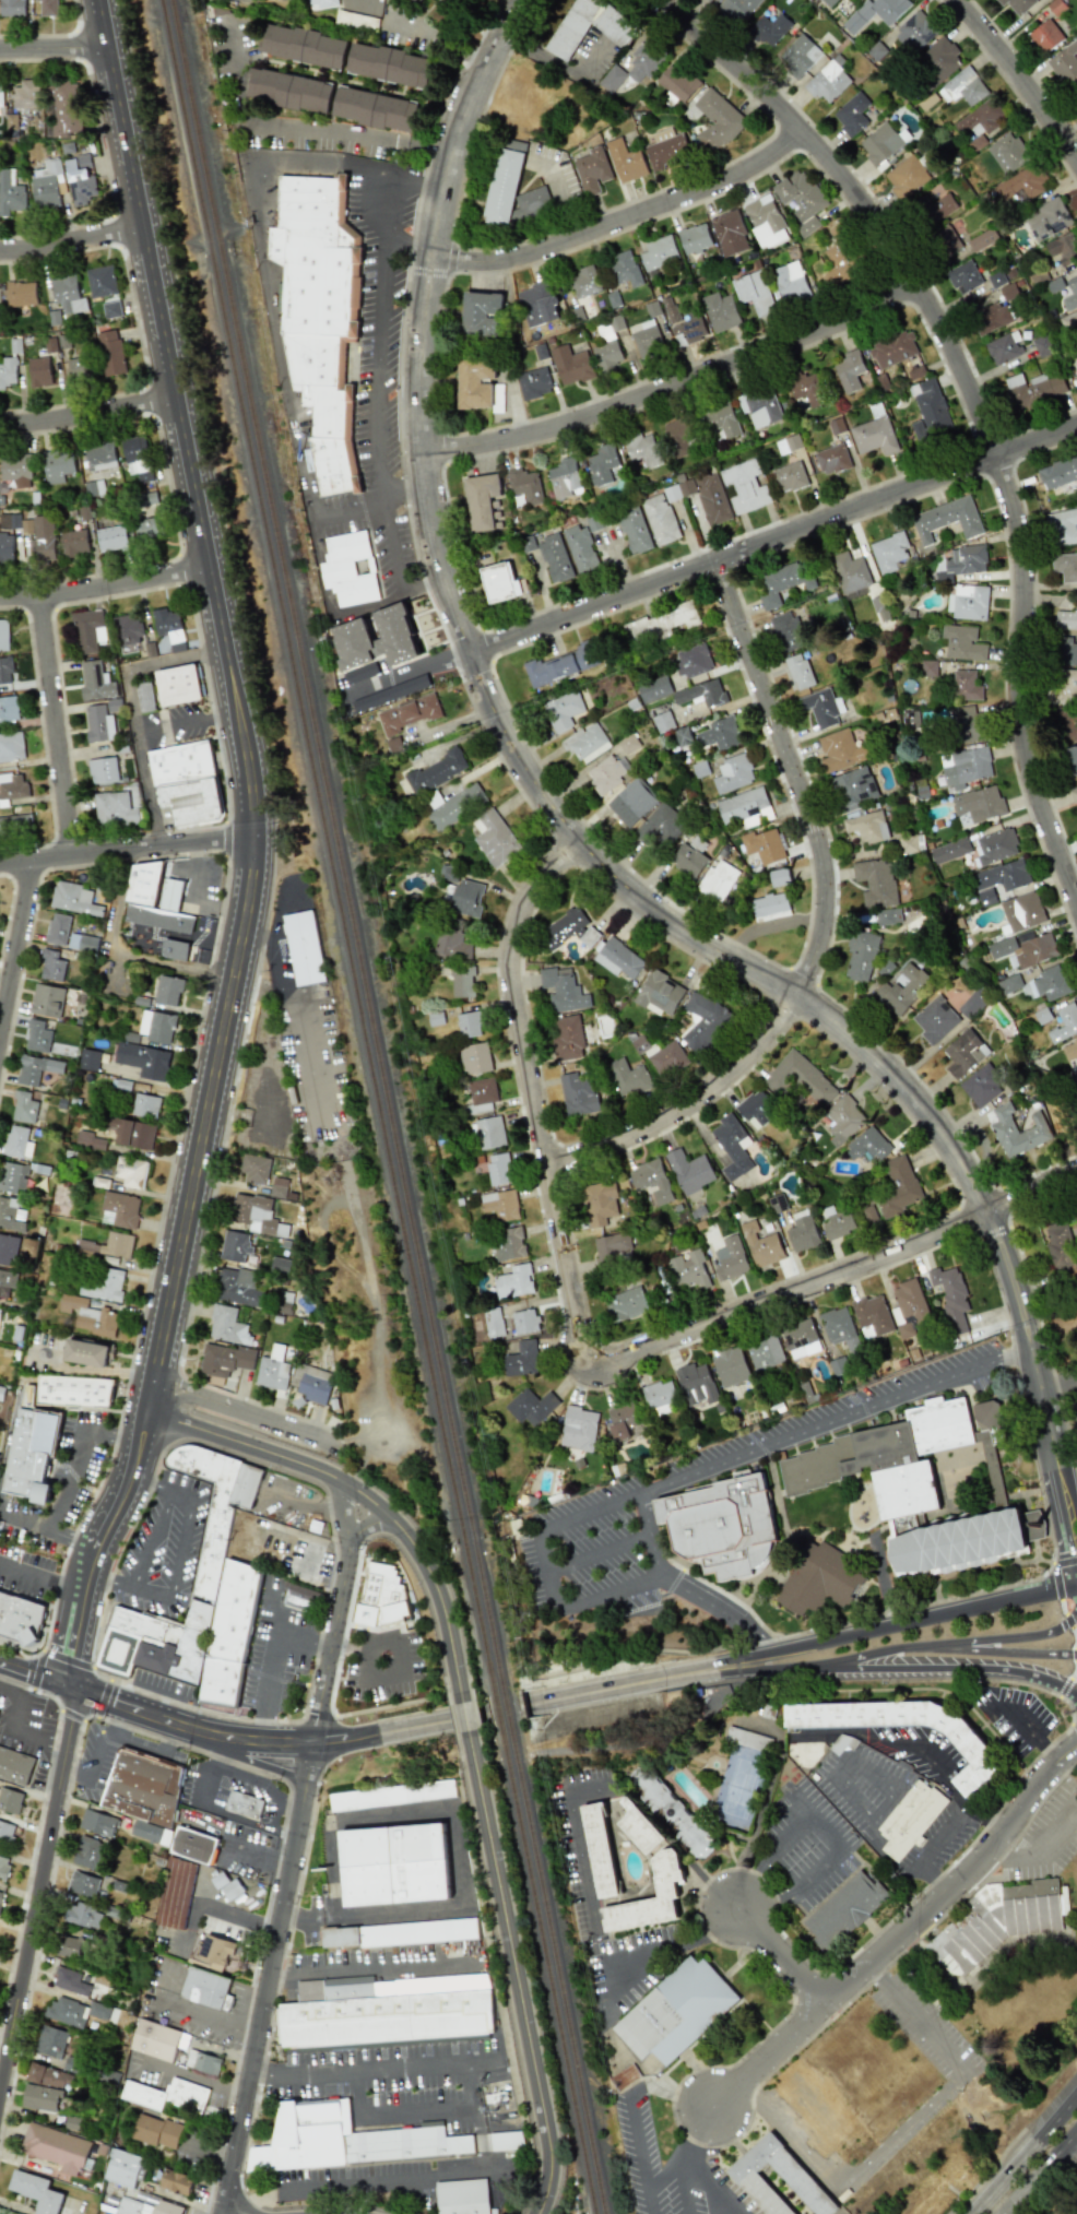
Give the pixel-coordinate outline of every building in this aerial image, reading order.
[(24,17),(25,0),(0,0),(0,17),(24,17)] [(33,1),(40,1),(40,16),(58,16),(58,0),(33,0),(33,1)] [(337,0),(307,0),(309,11),(338,6),(337,0)] [(545,48),(567,62),(592,22),(623,47),(639,28),(600,0),(574,0),(545,48)] [(738,25),(760,0),(722,0),(717,5),(738,25)] [(906,0),(875,0),(872,3),(868,0),(864,0),(841,24),(853,35),(874,13),(888,27),(910,3),(906,0)] [(1037,0),(996,0),(1002,5),(1005,2),(1018,16),(1037,0)] [(336,7),(334,22),(377,31),(379,16),(342,9),(342,8),(336,7)] [(912,55),(938,31),(919,9),(892,34),(912,55)] [(770,22),(761,14),(747,29),(769,49),(792,24),(780,12),(770,22)] [(1064,38),(1049,17),(1027,34),(1041,55),(1064,38)] [(268,21),(263,39),(260,38),(258,48),(271,51),(270,52),(332,66),(332,64),(342,67),(348,38),(321,33),(321,29),(295,24),(295,26),(268,21)] [(631,66),(628,63),(632,57),(629,55),(651,28),(672,47),(647,75),(644,73),(636,83),(624,73),(631,66)] [(822,52),(801,33),(778,57),(798,78),(822,52)] [(938,84),(961,63),(955,56),(959,51),(943,34),(915,59),(938,84)] [(353,39),(347,68),(356,69),(355,71),(417,85),(417,83),(427,85),(434,57),(406,51),(406,48),(380,43),(380,45),(353,39)] [(1065,88),(1076,80),(1076,60),(1073,54),(1076,50),(1076,39),(1045,60),(1065,88)] [(828,103),(852,81),(831,59),(803,86),(815,99),(819,94),(828,103)] [(626,74),(613,64),(599,82),(612,93),(626,74)] [(655,80),(682,104),(701,83),(683,67),(677,73),(668,66),(655,80)] [(969,106),(989,93),(969,66),(936,88),(946,104),(960,94),(969,106)] [(246,98),(328,114),(333,82),(251,67),(246,98)] [(15,108),(39,109),(39,80),(15,80),(15,108)] [(79,133),(78,82),(49,82),(50,137),(70,137),(70,133),(79,133)] [(412,132),(417,100),(338,85),(331,117),(412,132)] [(709,86),(747,120),(733,138),(705,153),(696,134),(713,123),(693,105),(709,86)] [(832,114),(860,91),(871,104),(861,113),(869,121),(852,137),(832,114)] [(957,119),(969,140),(983,131),(985,134),(1007,122),(993,97),(957,119)] [(16,114),(6,115),(6,130),(17,129),(16,114)] [(886,121),(904,143),(876,166),(857,143),(886,121)] [(643,146),(653,169),(693,154),(683,130),(643,146)] [(985,146),(1003,175),(1029,158),(1013,130),(985,146)] [(528,143),(502,137),(482,222),(508,228),(516,194),(522,167),(528,143)] [(604,143),(620,137),(626,152),(638,149),(648,174),(619,185),(604,143)] [(572,161),(590,154),(588,151),(600,145),(613,178),(599,183),(602,192),(588,198),(572,161)] [(63,159),(72,207),(88,204),(86,197),(97,195),(89,154),(63,159)] [(898,199),(930,180),(914,154),(883,173),(898,199)] [(34,209),(60,205),(56,183),(62,182),(58,159),(38,162),(40,175),(29,177),(34,209)] [(1033,163),(1043,177),(1034,182),(1041,191),(1028,200),(1020,189),(1015,193),(1016,196),(1001,205),(991,191),(1033,163)] [(772,188),(800,167),(827,203),(813,214),(800,224),(772,188)] [(25,210),(24,185),(14,186),(14,169),(0,169),(0,217),(8,216),(8,210),(25,210)] [(279,176),(345,178),(343,221),(360,236),(356,342),(345,342),(344,384),(353,384),(351,439),(360,487),(318,496),(307,437),(294,391),(282,329),(284,267),(268,258),(269,227),(276,226),(279,176)] [(516,194),(518,193),(545,185),(555,216),(511,227),(508,228),(516,194)] [(743,206),(769,193),(786,226),(772,234),(766,222),(754,228),(743,206)] [(959,210),(950,193),(911,214),(920,230),(959,210)] [(1035,241),(1072,225),(1060,197),(1022,212),(1035,241)] [(708,220),(736,209),(746,234),(744,235),(748,248),(722,258),(708,220)] [(813,214),(820,225),(802,238),(794,228),(800,224),(813,214)] [(841,220),(826,230),(835,242),(824,251),(835,267),(820,276),(831,291),(872,262),(841,220)] [(676,232),(705,222),(712,245),(685,254),(676,232)] [(943,256),(961,246),(950,225),(932,236),(943,256)] [(973,253),(999,239),(992,227),(967,241),(973,253)] [(1057,253),(1061,265),(1076,260),(1076,249),(1072,233),(1043,241),(1049,256),(1057,253)] [(639,254),(646,271),(680,258),(671,234),(644,244),(648,251),(639,254)] [(630,247),(644,283),(632,287),(629,279),(615,284),(604,257),(630,247)] [(945,271),(958,295),(982,282),(970,259),(945,271)] [(796,260),(810,295),(784,305),(770,270),(796,260)] [(592,263),(602,289),(577,298),(568,272),(592,263)] [(90,298),(116,295),(113,266),(87,269),(90,298)] [(730,281),(760,269),(777,310),(758,318),(750,299),(738,304),(730,281)] [(1006,283),(1001,270),(987,276),(993,289),(1006,283)] [(87,311),(85,298),(79,298),(75,275),(50,279),(54,304),(61,303),(63,315),(87,311)] [(1065,281),(1070,294),(1061,298),(1066,310),(1076,305),(1076,275),(1065,281)] [(516,293),(531,288),(530,284),(544,280),(557,317),(528,327),(516,293)] [(8,307),(37,305),(34,281),(6,283),(8,307)] [(718,291),(720,298),(731,294),(742,324),(714,334),(700,297),(718,291)] [(464,292),(504,294),(500,335),(462,333),(464,292)] [(1004,299),(970,316),(980,336),(1013,320),(1004,299)] [(102,304),(104,319),(122,316),(119,301),(102,304)] [(687,311),(690,321),(672,327),(677,343),(708,334),(700,308),(687,311)] [(1076,324),(1076,312),(1059,317),(1062,328),(1076,324)] [(630,333),(655,324),(665,351),(640,359),(630,333)] [(96,333),(104,378),(126,373),(118,329),(96,333)] [(919,353),(908,329),(867,346),(877,370),(919,353)] [(1022,353),(1018,342),(1020,341),(1016,330),(984,343),(993,366),(1022,353)] [(1039,357),(1053,352),(1048,335),(1033,340),(1039,357)] [(616,339),(625,363),(600,371),(591,348),(616,339)] [(549,350),(567,343),(571,354),(585,350),(594,375),(563,386),(549,350)] [(843,394),(861,388),(855,375),(866,370),(857,351),(830,362),(843,394)] [(492,354),(492,409),(459,409),(459,354),(492,354)] [(94,378),(89,355),(67,360),(71,382),(94,378)] [(6,390),(6,383),(16,383),(16,357),(2,357),(2,364),(0,364),(0,390),(6,390)] [(28,359),(30,387),(51,386),(49,357),(28,359)] [(516,374),(546,366),(553,392),(523,400),(516,374)] [(793,399),(805,395),(809,406),(825,402),(815,370),(788,379),(793,399)] [(1067,394),(1061,372),(1046,378),(1045,375),(1023,381),(1020,372),(1004,378),(1014,411),(1067,394)] [(951,427),(934,377),(909,386),(921,419),(910,423),(915,439),(951,427)] [(783,418),(769,382),(735,395),(743,414),(747,412),(754,429),(783,418)] [(724,439),(741,434),(729,400),(702,410),(709,430),(720,426),(724,439)] [(898,449),(886,414),(848,428),(857,454),(879,446),(883,454),(898,449)] [(663,426),(676,459),(691,452),(686,439),(697,435),(688,415),(663,426)] [(630,461),(641,457),(646,469),(662,463),(652,434),(641,437),(639,431),(623,438),(630,461)] [(120,440),(128,475),(135,473),(138,486),(154,482),(143,435),(120,440)] [(779,454),(801,449),(798,435),(776,440),(779,454)] [(619,465),(612,441),(594,447),(596,453),(585,457),(595,486),(613,481),(608,469),(619,465)] [(85,446),(87,471),(116,468),(113,443),(85,446)] [(815,451),(820,474),(850,466),(844,443),(815,451)] [(64,483),(63,475),(75,474),(72,449),(41,452),(45,485),(64,483)] [(0,455),(1,479),(15,479),(15,487),(31,487),(30,454),(0,455)] [(1076,479),(1076,454),(1037,469),(1044,490),(1076,479)] [(555,499),(582,493),(573,459),(546,465),(555,499)] [(719,471),(723,485),(732,483),(735,495),(729,497),(735,514),(771,502),(766,484),(757,486),(753,475),(758,473),(753,459),(719,471)] [(808,483),(800,460),(770,470),(779,494),(808,483)] [(537,471),(524,474),(522,466),(506,471),(511,495),(520,494),(522,502),(526,501),(528,506),(543,502),(537,471)] [(732,519),(717,471),(693,477),(708,526),(732,519)] [(470,532),(501,529),(499,508),(490,509),(489,497),(500,496),(498,473),(464,477),(470,532)] [(86,497),(104,494),(102,480),(83,483),(86,497)] [(666,501),(697,494),(694,480),(663,487),(666,501)] [(158,505),(155,491),(141,495),(144,508),(158,505)] [(640,500),(658,546),(680,537),(663,492),(640,500)] [(958,521),(963,540),(983,533),(970,495),(907,516),(918,548),(933,544),(928,530),(958,521)] [(653,547),(638,505),(616,512),(631,555),(653,547)] [(1046,512),(1053,546),(1076,542),(1076,528),(1076,529),(1075,523),(1076,523),(1076,507),(1046,512)] [(18,528),(18,515),(0,514),(0,528),(18,528)] [(586,519),(590,532),(604,528),(600,514),(586,519)] [(54,560),(52,515),(33,516),(34,539),(30,539),(31,561),(54,560)] [(162,538),(159,516),(135,520),(138,542),(162,538)] [(577,573),(600,566),(584,523),(563,531),(577,573)] [(95,529),(99,553),(128,548),(124,525),(95,529)] [(88,554),(86,529),(60,532),(63,557),(88,554)] [(322,538),(365,531),(378,599),(336,607),(322,538)] [(895,561),(909,557),(903,532),(869,540),(877,575),(897,570),(895,561)] [(551,584),(573,577),(559,533),(536,540),(551,584)] [(13,564),(13,534),(0,534),(0,564),(13,564)] [(944,558),(945,573),(986,571),(984,545),(949,547),(949,558),(944,558)] [(862,556),(850,559),(847,550),(830,556),(841,593),(871,584),(862,556)] [(1061,571),(1062,582),(1076,581),(1076,553),(1051,554),(1052,572),(1061,571)] [(478,569),(488,604),(520,595),(510,559),(478,569)] [(764,612),(781,605),(777,591),(803,582),(805,591),(815,588),(808,568),(801,570),(797,561),(761,573),(767,590),(757,593),(764,612)] [(947,618),(986,619),(987,585),(948,584),(947,618)] [(1054,629),(1076,630),(1076,593),(1076,612),(1054,611),(1054,629)] [(700,625),(691,601),(622,626),(629,650),(674,634),(671,627),(683,624),(685,630),(700,625)] [(419,656),(402,602),(372,612),(381,638),(370,641),(363,617),(329,628),(342,670),(387,655),(390,665),(419,656)] [(186,650),(179,612),(167,614),(166,608),(152,610),(156,635),(167,633),(171,653),(186,650)] [(73,613),(77,654),(98,652),(97,644),(106,643),(103,610),(73,613)] [(802,647),(794,611),(771,616),(779,652),(802,647)] [(120,646),(143,641),(137,613),(114,617),(120,646)] [(0,620),(0,651),(8,651),(8,620),(0,620)] [(977,626),(940,625),(940,638),(946,638),(945,658),(985,660),(986,643),(975,642),(977,626)] [(1076,636),(1057,636),(1056,665),(1075,665),(1076,636)] [(601,664),(593,641),(537,660),(536,658),(522,663),(531,687),(601,664)] [(712,668),(703,642),(676,651),(678,661),(674,663),(679,678),(712,668)] [(781,660),(793,691),(813,683),(802,652),(781,660)] [(10,656),(0,657),(0,685),(13,683),(10,656)] [(85,701),(117,696),(115,681),(108,682),(107,672),(103,673),(100,659),(79,663),(85,701)] [(937,660),(921,660),(921,676),(937,676),(937,660)] [(346,685),(378,674),(374,661),(342,673),(346,685)] [(202,699),(195,663),(154,672),(162,707),(202,699)] [(1053,668),(1052,699),(1076,700),(1076,669),(1053,668)] [(982,699),(982,685),(974,685),(974,670),(952,670),(952,698),(982,699)] [(643,704),(673,693),(666,675),(636,686),(643,704)] [(706,709),(726,701),(718,676),(672,692),(675,705),(691,699),(693,703),(702,699),(706,709)] [(140,712),(154,710),(150,681),(136,684),(140,712)] [(375,707),(409,693),(404,682),(370,696),(375,707)] [(838,723),(835,714),(844,711),(839,696),(832,698),(828,686),(797,698),(802,710),(809,707),(818,731),(838,723)] [(572,726),(569,717),(585,710),(577,689),(541,703),(553,734),(572,726)] [(433,692),(441,717),(386,737),(377,713),(433,692)] [(19,720),(16,695),(0,697),(0,723),(19,720)] [(366,699),(353,703),(356,712),(369,709),(366,699)] [(112,715),(106,715),(105,704),(84,706),(88,743),(114,740),(112,715)] [(980,741),(975,705),(951,707),(955,743),(980,741)] [(1058,743),(1076,740),(1076,708),(1053,712),(1058,743)] [(651,718),(658,734),(675,727),(669,711),(651,718)] [(918,711),(903,711),(903,726),(919,725),(918,711)] [(714,742),(718,750),(741,743),(732,714),(707,723),(709,729),(695,733),(699,747),(714,742)] [(609,747),(595,721),(559,741),(565,751),(572,748),(580,763),(609,747)] [(674,731),(679,747),(693,743),(688,726),(674,731)] [(854,747),(848,726),(817,737),(824,758),(818,760),(822,773),(871,757),(866,743),(854,747)] [(21,730),(0,734),(0,762),(25,758),(21,730)] [(617,742),(626,755),(639,745),(630,732),(617,742)] [(402,749),(399,737),(386,739),(389,752),(402,749)] [(149,750),(158,808),(172,807),(175,828),(222,821),(210,741),(149,750)] [(455,745),(468,767),(415,796),(403,776),(455,745)] [(963,782),(993,774),(986,746),(939,758),(946,785),(952,784),(954,791),(964,789),(963,782)] [(1064,748),(1068,776),(1076,774),(1076,746),(1064,748)] [(583,773),(602,796),(622,780),(619,777),(630,768),(620,756),(615,760),(609,754),(583,773)] [(720,776),(712,778),(715,793),(754,782),(747,754),(717,761),(720,776)] [(87,761),(91,785),(118,781),(115,756),(87,761)] [(878,796),(866,765),(829,778),(841,809),(878,796)] [(8,807),(7,799),(29,797),(28,782),(22,783),(21,772),(0,775),(0,808),(8,807)] [(659,798),(636,776),(605,805),(628,828),(659,798)] [(476,781),(488,801),(438,832),(426,813),(476,781)] [(950,795),(956,816),(969,813),(971,821),(1005,814),(997,784),(950,795)] [(715,801),(723,825),(741,819),(743,828),(772,818),(762,786),(715,801)] [(1068,789),(1073,804),(1076,802),(1076,786),(1068,789)] [(93,794),(96,827),(139,823),(137,807),(131,808),(129,791),(93,794)] [(668,844),(688,822),(662,800),(632,832),(648,846),(659,836),(668,844)] [(492,806),(477,817),(486,829),(473,839),(494,868),(522,848),(492,806)] [(844,832),(857,830),(860,844),(888,838),(883,809),(841,818),(844,832)] [(33,835),(32,815),(0,816),(0,836),(33,835)] [(974,839),(980,854),(972,857),(975,867),(1019,851),(1009,826),(974,839)] [(739,836),(746,855),(757,852),(761,866),(785,857),(776,827),(754,834),(753,831),(739,836)] [(900,853),(922,852),(922,835),(899,836),(900,853)] [(929,850),(935,865),(971,851),(966,836),(929,850)] [(700,851),(682,840),(667,864),(695,879),(708,857),(699,853),(700,851)] [(1004,891),(1031,881),(1021,856),(970,875),(975,891),(1001,883),(1004,891)] [(713,868),(709,866),(695,889),(720,904),(739,872),(719,859),(713,868)] [(896,904),(891,859),(852,863),(853,881),(865,880),(866,890),(861,891),(863,908),(896,904)] [(131,861),(127,903),(156,906),(161,864),(131,861)] [(772,888),(791,884),(787,867),(769,871),(772,888)] [(178,912),(184,882),(161,877),(155,908),(178,912)] [(485,885),(477,917),(449,910),(457,878),(485,885)] [(51,906),(101,917),(104,907),(90,904),(93,889),(56,881),(51,906)] [(982,908),(997,902),(991,887),(976,893),(982,908)] [(999,902),(1010,934),(1046,921),(1034,889),(999,902)] [(756,922),(791,914),(786,892),(750,900),(756,922)] [(547,949),(577,933),(583,946),(599,938),(591,923),(588,924),(578,905),(536,930),(547,949)] [(194,917),(145,908),(142,925),(191,934),(194,917)] [(876,925),(901,924),(901,909),(876,909),(876,925)] [(283,915),(310,910),(323,980),(296,985),(283,915)] [(72,916),(51,912),(45,942),(65,946),(72,916)] [(463,922),(443,917),(437,950),(469,956),(471,943),(462,940),(464,934),(461,933),(463,922)] [(880,935),(854,928),(841,976),(867,983),(880,935)] [(1013,950),(1019,968),(1057,956),(1050,932),(1018,943),(1020,947),(1013,950)] [(99,938),(70,933),(68,948),(97,953),(99,938)] [(592,959),(615,975),(619,970),(632,980),(646,962),(609,935),(592,959)] [(189,943),(163,938),(160,956),(186,961),(189,943)] [(65,960),(57,960),(58,951),(43,949),(40,978),(63,981),(65,960)] [(930,979),(909,961),(888,985),(884,982),(873,996),(897,1017),(930,979)] [(1027,982),(1031,993),(1033,997),(1043,993),(1046,1001),(1070,992),(1061,962),(1038,971),(1040,976),(1027,982)] [(474,966),(465,966),(465,973),(450,973),(451,998),(475,997),(474,983),(471,983),(471,975),(475,975),(474,966)] [(591,1007),(589,993),(580,994),(579,984),(573,985),(570,966),(537,970),(541,991),(547,990),(551,1013),(591,1007)] [(687,988),(652,968),(632,1001),(659,1016),(661,1011),(670,1016),(687,988)] [(153,1002),(177,1007),(182,979),(158,974),(153,1002)] [(59,1018),(66,989),(36,983),(29,1012),(59,1018)] [(968,1021),(990,999),(978,987),(956,1008),(968,1021)] [(697,1055),(723,1033),(729,1020),(733,1017),(723,1005),(690,991),(683,1009),(696,1015),(700,1019),(679,1038),(693,1053),(697,1055)] [(911,1018),(923,1031),(920,1034),(931,1046),(960,1019),(937,994),(911,1018)] [(1076,1031),(1076,1009),(1073,1001),(1054,1010),(1062,1023),(1045,1032),(1052,1044),(1076,1031)] [(170,1043),(176,1016),(142,1008),(137,1037),(170,1043)] [(482,1025),(478,1026),(481,1034),(460,1039),(455,1015),(480,1010),(482,1025)] [(579,1015),(551,1017),(555,1059),(583,1057),(579,1015)] [(45,1021),(30,1019),(24,1049),(48,1053),(52,1031),(43,1029),(45,1021)] [(951,1063),(945,1067),(954,1079),(989,1052),(969,1027),(940,1049),(951,1063)] [(1070,1073),(1076,1070),(1076,1039),(1060,1045),(1070,1073)] [(647,1054),(658,1077),(688,1063),(677,1040),(647,1054)] [(169,1051),(117,1041),(113,1063),(139,1067),(138,1077),(164,1081),(169,1051)] [(486,1041),(492,1069),(462,1075),(458,1046),(486,1041)] [(761,1082),(782,1099),(794,1084),(824,1106),(839,1087),(789,1047),(761,1082)] [(97,1072),(101,1052),(81,1048),(77,1068),(97,1072)] [(62,1075),(65,1063),(22,1053),(15,1083),(37,1087),(41,1070),(62,1075)] [(652,1085),(643,1064),(629,1069),(623,1056),(605,1064),(620,1099),(652,1085)] [(996,1085),(1002,1079),(986,1061),(957,1085),(978,1109),(1001,1090),(996,1085)] [(559,1074),(565,1116),(597,1112),(592,1077),(577,1079),(576,1072),(559,1074)] [(494,1077),(498,1100),(472,1105),(466,1081),(494,1077)] [(129,1091),(130,1082),(113,1079),(111,1090),(121,1091),(121,1090),(129,1091)] [(768,1120),(762,1113),(772,1104),(758,1087),(735,1106),(755,1130),(768,1120)] [(29,1100),(31,1093),(17,1090),(10,1119),(33,1124),(38,1102),(29,1100)] [(129,1114),(156,1118),(159,1097),(132,1092),(129,1114)] [(824,1112),(833,1123),(825,1132),(837,1146),(867,1118),(843,1093),(824,1112)] [(1005,1159),(1049,1139),(1041,1123),(1017,1133),(1008,1113),(1013,1111),(1008,1101),(984,1112),(1005,1159)] [(731,1161),(720,1169),(729,1182),(753,1165),(742,1148),(750,1142),(730,1111),(717,1120),(720,1124),(710,1130),(731,1161)] [(499,1115),(505,1145),(480,1150),(474,1120),(499,1115)] [(109,1126),(117,1128),(114,1144),(150,1151),(155,1125),(111,1116),(109,1126)] [(842,1147),(852,1159),(866,1149),(876,1161),(891,1149),(872,1124),(842,1147)] [(27,1142),(29,1128),(9,1125),(3,1154),(30,1159),(33,1143),(27,1142)] [(75,1146),(105,1149),(106,1139),(93,1138),(93,1132),(77,1131),(75,1146)] [(703,1153),(686,1161),(679,1147),(663,1153),(683,1195),(715,1180),(703,1153)] [(487,1156),(507,1152),(509,1162),(505,1163),(507,1175),(511,1175),(513,1182),(489,1187),(485,1163),(488,1162),(487,1156)] [(246,1173),(245,1182),(267,1184),(270,1157),(241,1153),(239,1172),(246,1173)] [(883,1217),(923,1200),(904,1153),(881,1162),(891,1186),(873,1194),(883,1217)] [(113,1176),(122,1177),(121,1186),(142,1189),(147,1161),(117,1156),(113,1176)] [(673,1200),(659,1159),(627,1169),(635,1192),(650,1187),(655,1206),(673,1200)] [(30,1167),(3,1160),(0,1172),(0,1190),(16,1194),(17,1188),(24,1189),(30,1167)] [(285,1198),(288,1179),(273,1177),(270,1196),(285,1198)] [(582,1187),(589,1228),(606,1224),(605,1217),(617,1215),(615,1198),(618,1197),(615,1181),(582,1187)] [(481,1195),(484,1212),(495,1210),(497,1221),(519,1218),(514,1188),(481,1195)] [(99,1222),(134,1229),(140,1197),(105,1191),(99,1222)] [(235,1194),(270,1199),(267,1218),(277,1219),(274,1235),(247,1231),(248,1223),(230,1220),(235,1194)] [(19,1200),(0,1196),(0,1228),(23,1232),(27,1211),(17,1209),(19,1200)] [(867,1224),(878,1220),(872,1204),(861,1209),(867,1224)] [(848,1207),(833,1212),(831,1206),(822,1209),(827,1221),(820,1223),(827,1240),(855,1229),(848,1207)] [(820,1243),(809,1213),(792,1220),(794,1226),(785,1230),(794,1253),(820,1243)] [(776,1232),(759,1238),(753,1219),(738,1224),(755,1268),(784,1258),(776,1232)] [(1070,1254),(1076,1274),(1076,1277),(1057,1283),(1045,1244),(1050,1243),(1044,1228),(1066,1221),(1076,1253),(1070,1254)] [(492,1231),(497,1262),(526,1256),(524,1244),(522,1245),(521,1239),(523,1239),(521,1226),(492,1231)] [(248,1253),(250,1232),(223,1230),(220,1259),(244,1262),(244,1253),(248,1253)] [(133,1234),(107,1231),(106,1244),(80,1241),(78,1251),(129,1259),(133,1234)] [(594,1239),(600,1268),(616,1265),(614,1253),(631,1250),(628,1232),(594,1239)] [(721,1238),(724,1246),(714,1250),(719,1265),(713,1266),(718,1281),(748,1271),(736,1233),(721,1238)] [(18,1237),(0,1234),(0,1265),(13,1267),(18,1237)] [(710,1284),(699,1247),(684,1252),(684,1254),(667,1258),(678,1294),(710,1284)] [(290,1260),(272,1257),(270,1272),(288,1274),(290,1260)] [(494,1276),(498,1300),(534,1293),(532,1281),(530,1281),(529,1276),(531,1275),(529,1263),(511,1266),(512,1272),(494,1276)] [(118,1302),(123,1270),(102,1266),(99,1278),(93,1277),(93,1281),(80,1279),(78,1294),(118,1302)] [(968,1331),(962,1312),(969,1310),(964,1295),(966,1295),(957,1266),(939,1271),(938,1267),(925,1270),(931,1287),(939,1284),(954,1336),(968,1331)] [(261,1305),(262,1291),(252,1290),(255,1270),(218,1267),(215,1301),(261,1305)] [(0,1270),(0,1300),(7,1301),(9,1288),(15,1289),(18,1273),(0,1270)] [(931,1324),(916,1278),(891,1286),(898,1306),(890,1309),(900,1339),(915,1335),(914,1329),(931,1324)] [(604,1300),(614,1323),(650,1309),(641,1286),(604,1300)] [(113,1336),(117,1311),(85,1306),(86,1298),(60,1293),(58,1309),(75,1312),(72,1329),(113,1336)] [(850,1302),(864,1297),(866,1300),(880,1294),(895,1329),(875,1337),(871,1324),(860,1328),(850,1302)] [(250,1345),(251,1335),(246,1334),(247,1324),(234,1322),(236,1307),(212,1304),(208,1339),(250,1345)] [(844,1305),(818,1314),(829,1345),(843,1339),(849,1354),(861,1350),(844,1305)] [(505,1334),(498,1307),(481,1311),(488,1339),(505,1334)] [(511,1313),(512,1316),(508,1317),(511,1335),(538,1329),(537,1323),(540,1322),(538,1315),(535,1316),(533,1309),(511,1313)] [(820,1349),(808,1316),(780,1327),(791,1360),(820,1349)] [(784,1360),(773,1330),(744,1342),(755,1372),(784,1360)] [(108,1369),(113,1347),(68,1338),(63,1360),(108,1369)] [(518,1340),(519,1353),(504,1354),(506,1376),(538,1374),(536,1339),(518,1340)] [(204,1341),(199,1373),(228,1378),(230,1366),(251,1370),(255,1351),(204,1341)] [(284,1345),(271,1343),(269,1358),(259,1355),(253,1385),(284,1389),(288,1363),(281,1362),(284,1345)] [(750,1377),(738,1345),(710,1355),(723,1388),(750,1377)] [(706,1363),(695,1366),(693,1362),(674,1369),(687,1406),(705,1400),(706,1404),(718,1400),(706,1363)] [(333,1374),(305,1364),(295,1395),(323,1405),(333,1374)] [(36,1405),(111,1407),(113,1378),(37,1376),(36,1405)] [(671,1410),(667,1402),(677,1398),(668,1377),(640,1388),(652,1418),(671,1410)] [(502,1407),(519,1423),(524,1418),(533,1426),(559,1401),(547,1389),(537,1399),(524,1386),(502,1407)] [(880,1518),(937,1507),(931,1472),(940,1470),(946,1496),(982,1490),(964,1396),(943,1400),(942,1395),(922,1399),(923,1405),(903,1409),(906,1422),(831,1435),(832,1446),(778,1457),(784,1491),(873,1473),(880,1518)] [(628,1430),(641,1424),(631,1400),(604,1410),(616,1443),(631,1437),(628,1430)] [(995,1444),(1005,1442),(998,1400),(973,1404),(977,1432),(974,1433),(975,1444),(970,1445),(973,1464),(981,1463),(988,1511),(1005,1508),(995,1444)] [(599,1411),(567,1407),(560,1446),(592,1451),(599,1411)] [(58,1414),(17,1408),(3,1492),(33,1496),(33,1502),(48,1504),(51,1483),(47,1482),(58,1414)] [(262,1469),(190,1445),(173,1451),(166,1464),(215,1482),(184,1623),(115,1606),(95,1666),(129,1678),(134,1665),(198,1685),(234,1505),(250,1509),(262,1469)] [(653,1500),(715,1487),(714,1483),(762,1472),(766,1489),(779,1540),(774,1547),(770,1558),(767,1564),(762,1570),(757,1574),(750,1577),(742,1578),(732,1578),(720,1582),(718,1572),(706,1574),(705,1564),(695,1562),(688,1560),(676,1552),(670,1520),(668,1523),(660,1524),(653,1500)] [(890,1534),(886,1537),(888,1561),(898,1582),(939,1573),(948,1573),(955,1570),(963,1570),(969,1566),(978,1566),(984,1562),(991,1564),(998,1561),(1029,1552),(1028,1546),(1026,1541),(1045,1537),(1045,1524),(1039,1511),(1020,1514),(1019,1503),(987,1511),(981,1509),(972,1513),(964,1513),(957,1516),(950,1516),(943,1519),(937,1519),(925,1524),(916,1525),(890,1534)] [(777,1603),(802,1613),(805,1608),(817,1612),(822,1598),(847,1609),(864,1565),(817,1547),(817,1546),(803,1539),(777,1603)] [(227,1560),(200,1701),(237,1708),(265,1567),(227,1560)] [(368,1561),(393,1565),(411,1620),(380,1626),(355,1622),(368,1561)] [(281,1603),(310,1613),(318,1593),(288,1582),(281,1603)] [(24,1643),(0,1635),(0,1591),(45,1606),(38,1638),(27,1647),(24,1643)] [(784,1705),(931,1701),(962,1717),(1004,1767),(968,1798),(951,1779),(971,1763),(944,1732),(925,1724),(785,1727),(784,1705)] [(769,1751),(772,1737),(727,1728),(725,1741),(769,1751)] [(27,1784),(0,1775),(0,1747),(35,1757),(27,1784)] [(120,1748),(185,1768),(171,1828),(104,1805),(120,1748)] [(642,1763),(717,1838),(699,1856),(625,1779),(642,1763)] [(328,1793),(451,1778),(454,1797),(331,1812),(328,1793)] [(918,1778),(946,1801),(897,1862),(880,1849),(887,1840),(875,1831),(918,1778)] [(18,1815),(24,1794),(1,1787),(0,1789),(0,1810),(18,1815)] [(229,1789),(263,1800),(257,1819),(224,1809),(229,1789)] [(646,1856),(663,1838),(624,1796),(617,1802),(626,1811),(614,1822),(646,1856)] [(580,1805),(600,1802),(618,1894),(599,1898),(580,1805)] [(84,1808),(118,1819),(111,1838),(78,1827),(84,1808)] [(172,1829),(134,1820),(130,1836),(167,1846),(172,1829)] [(0,1821),(0,1844),(9,1847),(17,1826),(0,1821)] [(339,1831),(441,1823),(448,1899),(344,1907),(339,1831)] [(177,1825),(168,1850),(210,1863),(217,1839),(177,1825)] [(72,1863),(97,1869),(104,1842),(79,1836),(72,1863)] [(652,1859),(662,1849),(673,1848),(677,1852),(683,1880),(675,1882),(678,1898),(674,1898),(678,1919),(604,1933),(600,1908),(659,1897),(652,1859)] [(0,1856),(0,1880),(4,1881),(11,1859),(0,1856)] [(196,1862),(168,1858),(157,1926),(185,1930),(196,1862)] [(861,1866),(889,1895),(829,1952),(801,1922),(861,1866)] [(73,1870),(100,1879),(94,1899),(66,1890),(73,1870)] [(236,1878),(228,1882),(223,1872),(213,1877),(225,1902),(244,1892),(236,1878)] [(1057,1878),(1063,1929),(1007,1935),(966,1976),(932,1939),(984,1884),(1057,1878)] [(96,1931),(102,1912),(69,1901),(63,1919),(96,1931)] [(321,1929),(475,1917),(476,1939),(323,1951),(321,1929)] [(206,1933),(198,1956),(225,1966),(227,1954),(233,1955),(236,1944),(206,1933)] [(86,1939),(59,1937),(58,1957),(84,1959),(86,1939)] [(690,1955),(697,1963),(703,1957),(742,1999),(666,2065),(652,2049),(639,2061),(609,2027),(690,1955)] [(57,1966),(81,1974),(78,1981),(91,1986),(86,1996),(50,1985),(57,1966)] [(180,1998),(228,2011),(232,1996),(227,1994),(231,1977),(189,1966),(180,1998)] [(279,2005),(282,2047),(490,2033),(487,1990),(279,2005)] [(56,2002),(49,2000),(43,2015),(81,2029),(89,2007),(58,1996),(56,2002)] [(140,2017),(129,2048),(171,2063),(181,2033),(140,2017)] [(68,2033),(59,2059),(27,2049),(36,2023),(68,2033)] [(188,2049),(221,2059),(215,2075),(182,2064),(188,2049)] [(71,2075),(32,2062),(27,2079),(65,2092),(71,2075)] [(770,2085),(794,2064),(828,2104),(833,2099),(860,2128),(821,2162),(802,2140),(810,2131),(770,2085)] [(173,2077),(209,2088),(201,2114),(164,2101),(162,2108),(121,2094),(127,2080),(166,2094),(173,2077)] [(61,2089),(25,2084),(22,2107),(58,2112),(61,2089)] [(347,2097),(351,2131),(442,2126),(446,2135),(473,2133),(473,2154),(249,2171),(253,2146),(273,2146),(282,2103),(347,2097)] [(182,2126),(139,2112),(131,2137),(174,2151),(182,2126)] [(90,2141),(29,2122),(20,2152),(61,2165),(59,2172),(79,2178),(90,2141)] [(839,2206),(831,2213),(815,2213),(767,2162),(756,2171),(794,2213),(765,2213),(725,2171),(769,2131),(839,2206)] [(490,2151),(522,2149),(521,2132),(490,2133),(490,2151)] [(142,2156),(111,2149),(104,2180),(135,2188),(142,2156)] [(158,2187),(188,2197),(194,2178),(165,2168),(158,2187)] [(63,2194),(47,2189),(50,2180),(14,2170),(8,2190),(39,2199),(35,2213),(58,2213),(63,2194)] [(437,2213),(487,2213),(484,2179),(435,2182),(437,2213)] [(156,2200),(154,2207),(120,2197),(115,2213),(183,2213),(185,2207),(156,2200)]
